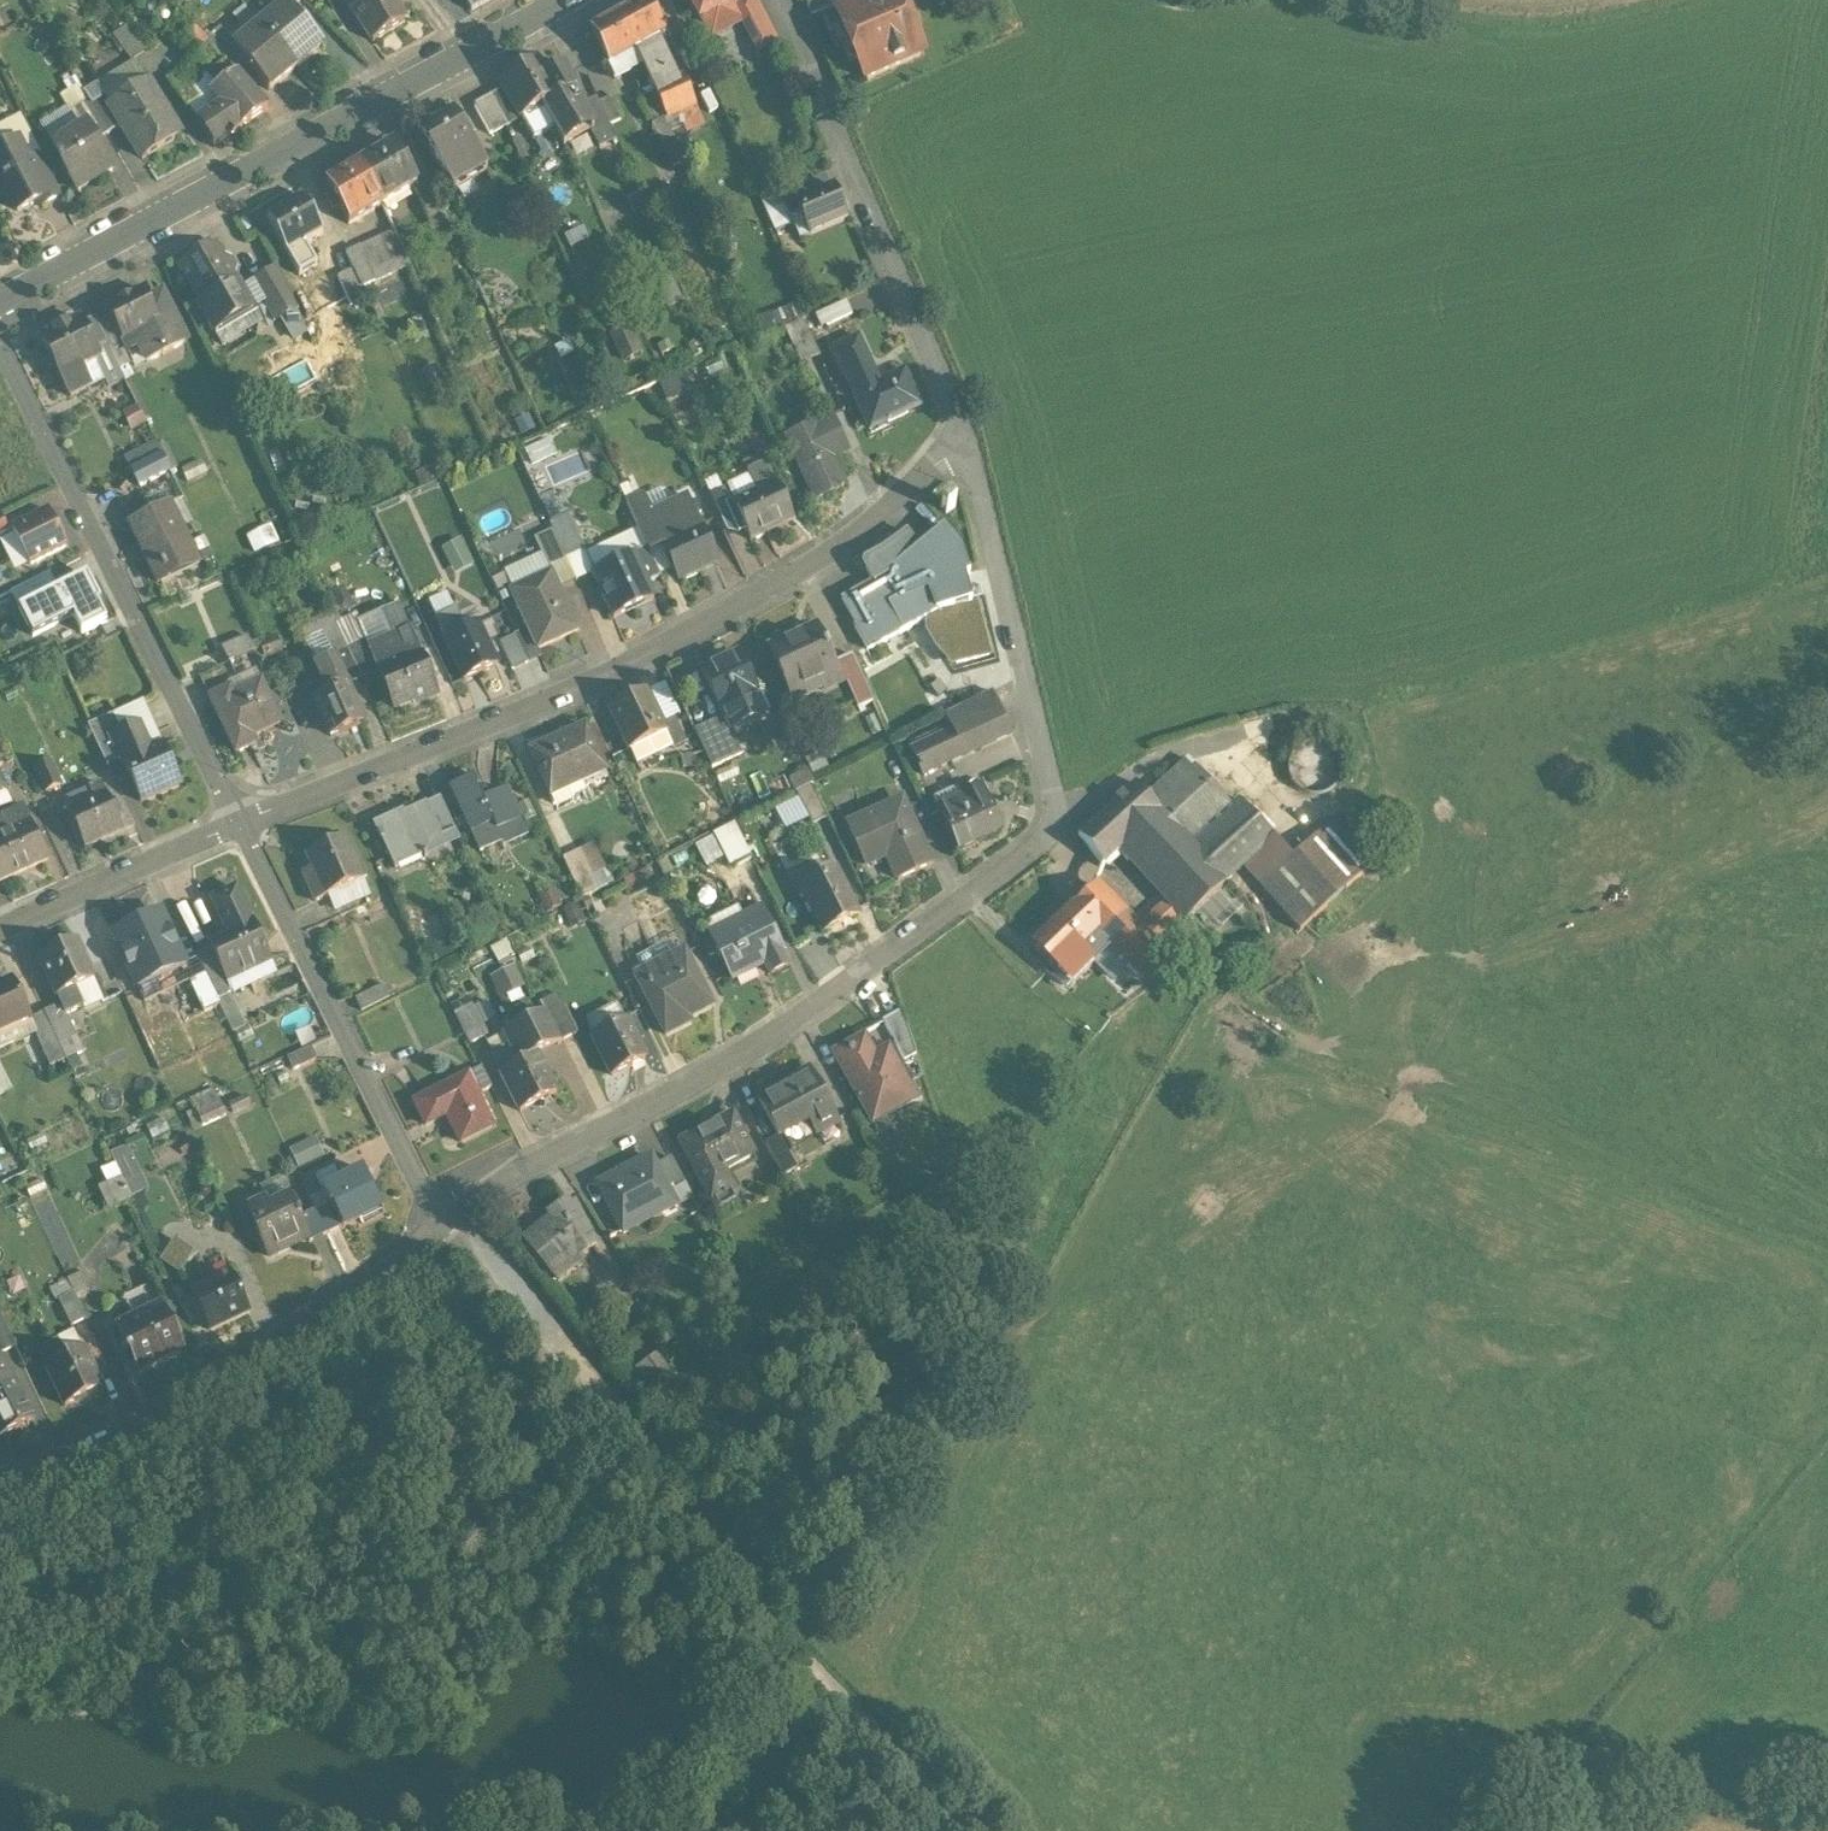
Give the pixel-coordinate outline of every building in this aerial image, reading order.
[(336,11),(350,33),(367,22),(382,13),(407,0),(327,0),(329,2),(336,11)] [(471,32),(501,15),(493,0),(459,0),(454,3),(471,32)] [(675,5),(696,41),(699,40),(729,23),(733,21),(721,0),(684,0),(675,5)] [(808,35),(835,24),(825,0),(793,0),(808,35)] [(300,21),(280,1),(269,10),(284,28),(286,27),(292,34),(304,25),(300,21)] [(889,5),(832,31),(862,99),(920,74),(889,5)] [(311,9),(300,21),(304,25),(315,35),(326,24),(311,9)] [(350,33),(349,33),(369,66),(402,45),(382,13),(367,22),(350,33)] [(734,31),(733,31),(738,41),(755,72),(772,63),(751,21),(734,31)] [(644,22),(616,37),(634,69),(662,54),(644,22)] [(729,23),(699,40),(708,57),(738,41),(733,31),(734,31),(729,23)] [(292,34),(286,27),(284,28),(259,48),(295,91),(322,70),(292,34)] [(616,37),(589,52),(607,84),(634,69),(616,37)] [(185,43),(170,56),(178,66),(193,52),(185,43)] [(295,91),(259,48),(234,67),(232,69),(239,77),(268,112),(295,91)] [(221,51),(204,65),(210,71),(226,88),(239,77),(232,69),(234,67),(221,51)] [(193,52),(178,66),(193,84),(210,71),(204,65),(193,52)] [(662,54),(634,69),(639,82),(652,110),(673,100),(653,65),(664,58),(662,54)] [(150,85),(137,69),(124,79),(137,95),(150,85)] [(639,82),(634,69),(607,84),(613,96),(639,82)] [(193,84),(165,104),(185,131),(198,121),(192,114),(202,107),(201,106),(200,104),(204,101),(214,112),(235,98),(226,88),(210,71),(193,84)] [(533,82),(498,103),(502,110),(517,137),(519,139),(521,138),(538,127),(554,118),(542,97),(533,82)] [(575,108),(561,85),(542,97),(554,118),(538,127),(550,147),(560,164),(588,148),(591,146),(581,128),(570,110),(575,108)] [(673,100),(652,110),(667,143),(696,131),(682,97),(673,100)] [(214,112),(208,116),(219,128),(196,144),(213,169),(266,133),(235,98),(214,112)] [(192,114),(198,121),(208,116),(214,112),(204,101),(200,104),(201,106),(202,107),(192,114)] [(146,107),(109,129),(121,149),(141,182),(178,160),(146,107)] [(502,110),(489,117),(504,144),(517,137),(502,110)] [(667,143),(652,110),(634,117),(649,151),(642,154),(656,184),(680,173),(667,143)] [(609,115),(596,121),(606,142),(619,136),(609,115)] [(101,117),(87,125),(107,158),(121,149),(109,129),(101,117)] [(489,117),(472,127),(487,153),(504,144),(489,117)] [(606,142),(596,121),(581,128),(591,146),(588,148),(597,166),(613,159),(606,142)] [(107,158),(87,125),(68,137),(79,154),(87,149),(96,165),(107,158)] [(538,127),(521,138),(532,157),(550,147),(538,127)] [(449,131),(433,141),(431,138),(418,146),(420,149),(417,150),(437,184),(469,165),(449,131)] [(79,154),(52,170),(63,188),(62,189),(76,213),(112,191),(96,165),(87,149),(79,154)] [(391,164),(357,184),(379,222),(413,203),(391,164)] [(0,174),(0,201),(18,235),(38,225),(40,230),(49,225),(29,186),(18,165),(0,174)] [(469,165),(437,184),(452,209),(484,190),(469,165)] [(60,220),(40,181),(29,186),(49,225),(60,220)] [(357,184),(323,204),(345,242),(379,222),(357,184)] [(830,202),(792,219),(801,239),(807,251),(845,234),(843,231),(846,227),(842,218),(838,218),(830,202)] [(792,219),(790,214),(787,207),(757,219),(772,253),(801,239),(792,219)] [(297,219),(265,237),(284,270),(299,261),(316,251),(297,219)] [(454,261),(439,228),(414,239),(429,272),(454,261)] [(244,238),(239,241),(245,252),(250,249),(244,238)] [(410,289),(396,259),(348,281),(351,286),(362,311),(410,289)] [(299,261),(284,270),(296,291),(311,282),(299,261)] [(252,331),(214,267),(179,287),(200,322),(197,324),(214,353),(252,331)] [(277,286),(250,302),(272,339),(295,326),(277,286)] [(362,311),(351,286),(333,294),(351,334),(369,325),(362,311)] [(141,309),(106,327),(110,335),(122,359),(132,354),(158,341),(147,320),(141,309)] [(159,314),(147,320),(158,341),(132,354),(145,379),(182,360),(159,314)] [(843,317),(813,330),(819,343),(849,330),(843,317)] [(813,363),(798,333),(781,340),(795,371),(813,363)] [(110,335),(95,342),(115,382),(129,376),(122,359),(110,335)] [(93,338),(80,344),(98,378),(94,380),(103,398),(107,406),(123,398),(115,382),(95,342),(93,338)] [(78,340),(40,359),(69,416),(88,406),(79,388),(94,380),(98,378),(80,344),(78,340)] [(877,396),(856,352),(831,363),(852,408),(851,408),(868,445),(906,427),(905,423),(917,417),(902,385),(877,396)] [(94,380),(79,388),(88,406),(103,398),(94,380)] [(536,443),(528,425),(513,431),(522,449),(536,443)] [(136,426),(125,431),(132,444),(142,439),(136,426)] [(830,432),(786,452),(814,514),(842,501),(830,474),(846,467),(830,432)] [(155,460),(125,475),(132,488),(161,473),(155,460)] [(161,473),(132,488),(140,503),(169,488),(161,473)] [(441,484),(436,474),(414,485),(418,495),(441,484)] [(763,476),(746,484),(756,507),(733,518),(739,531),(749,553),(791,534),(775,498),(774,499),(763,476)] [(704,500),(684,510),(698,542),(719,533),(709,512),(704,500)] [(726,504),(709,512),(719,533),(722,539),(739,531),(733,518),(726,504)] [(684,510),(648,526),(663,558),(698,542),(684,510)] [(950,513),(941,519),(945,525),(954,520),(950,513)] [(647,565),(663,558),(648,526),(644,517),(627,524),(636,542),(646,562),(647,565)] [(170,521),(129,541),(158,600),(199,580),(170,521)] [(47,528),(11,546),(29,581),(65,563),(47,528)] [(570,535),(551,544),(564,572),(583,563),(570,535)] [(280,556),(271,536),(245,548),(254,568),(280,556)] [(918,558),(887,581),(903,608),(904,610),(929,600),(939,620),(969,612),(969,609),(964,585),(969,585),(961,562),(942,539),(918,558)] [(636,542),(585,566),(594,586),(633,568),(646,562),(636,542)] [(698,542),(663,558),(679,592),(714,576),(698,542)] [(872,592),(842,610),(858,637),(855,638),(867,659),(899,641),(904,638),(890,615),(903,608),(887,581),(918,558),(907,543),(880,564),(867,572),(865,579),(872,592)] [(583,563),(564,572),(551,544),(534,551),(547,581),(549,586),(551,585),(559,602),(593,586),(594,586),(585,566),(583,563)] [(472,576),(460,550),(442,558),(454,584),(472,576)] [(647,565),(646,562),(633,568),(647,597),(659,591),(647,565)] [(594,586),(593,586),(613,630),(653,611),(647,597),(633,568),(594,586)] [(559,602),(551,585),(549,586),(528,595),(510,604),(527,642),(537,662),(538,662),(577,643),(559,602)] [(24,624),(58,607),(50,590),(15,607),(24,624)] [(24,624),(21,625),(35,651),(72,632),(80,647),(103,635),(96,621),(100,619),(87,592),(58,607),(24,624)] [(929,600),(904,610),(903,608),(890,615),(904,638),(899,641),(900,642),(925,628),(939,620),(929,600)] [(926,644),(943,665),(949,674),(989,662),(973,607),(969,609),(969,612),(939,620),(925,628),(926,644)] [(399,620),(367,633),(370,640),(360,644),(365,657),(367,660),(408,643),(399,620)] [(455,624),(434,633),(444,654),(464,644),(455,624)] [(464,644),(444,654),(463,694),(495,679),(476,638),(464,644)] [(814,638),(768,660),(789,706),(819,692),(823,700),(840,693),(839,692),(831,674),(826,664),(829,663),(825,656),(823,657),(814,638)] [(537,662),(527,642),(514,649),(526,675),(541,668),(538,662),(537,662)] [(408,643),(367,660),(376,681),(377,685),(418,668),(408,643)] [(323,650),(333,670),(346,664),(336,644),(323,650)] [(526,675),(514,649),(499,655),(512,681),(526,675)] [(219,665),(229,682),(254,670),(246,653),(219,665)] [(365,657),(346,664),(358,691),(359,692),(377,685),(367,660),(365,657)] [(358,691),(346,664),(333,670),(345,698),(358,691)] [(850,665),(831,674),(839,692),(844,690),(857,718),(871,711),(850,665)] [(736,667),(701,683),(720,722),(721,721),(753,706),(754,705),(736,667)] [(435,709),(418,668),(377,685),(392,722),(411,715),(413,718),(435,709)] [(333,670),(314,678),(327,705),(345,698),(333,670)] [(259,695),(231,709),(228,703),(209,712),(235,766),(254,757),(251,750),(279,737),(259,695)] [(327,705),(312,712),(329,750),(361,736),(345,698),(327,705)] [(955,719),(890,751),(907,789),(1010,741),(991,701),(955,719)] [(665,743),(645,702),(609,719),(629,761),(665,743)] [(753,706),(721,721),(721,722),(723,727),(735,749),(767,734),(753,706)] [(143,715),(114,727),(125,748),(134,745),(143,766),(162,758),(143,715)] [(114,727),(87,739),(106,778),(121,772),(112,754),(125,748),(114,727)] [(723,727),(708,734),(725,770),(741,763),(723,727)] [(725,770),(708,734),(694,741),(710,777),(725,770)] [(681,736),(665,743),(675,763),(690,756),(681,736)] [(665,743),(629,761),(639,781),(675,763),(665,743)] [(125,748),(112,754),(121,772),(123,775),(143,766),(134,745),(125,748)] [(577,747),(534,767),(557,813),(599,793),(577,747)] [(1339,789),(1341,778),(1339,768),(1333,759),(1325,753),(1314,751),(1304,754),(1295,760),(1289,768),(1287,779),(1290,789),(1295,798),(1304,803),(1315,805),(1325,803),(1334,797),(1339,789)] [(143,766),(123,775),(141,815),(180,797),(162,758),(143,766)] [(66,795),(51,762),(31,771),(46,804),(66,795)] [(1170,905),(1134,934),(1154,955),(1163,947),(1226,891),(1192,853),(1233,817),(1232,816),(1189,768),(1148,805),(1161,819),(1117,858),(1126,868),(1132,862),(1170,905)] [(471,787),(448,798),(470,845),(491,835),(495,843),(519,831),(504,799),(482,810),(471,787)] [(1148,805),(1135,790),(1076,844),(1101,872),(1117,858),(1161,819),(1148,805)] [(809,792),(790,803),(809,840),(828,830),(809,792)] [(93,813),(67,825),(68,826),(69,826),(85,862),(122,845),(114,827),(109,816),(100,798),(89,803),(93,813)] [(980,798),(936,818),(956,859),(999,839),(980,798)] [(1233,817),(1192,853),(1226,891),(1274,848),(1239,809),(1232,816),(1233,817)] [(901,810),(846,834),(864,874),(885,864),(896,889),(930,874),(901,810)] [(439,811),(426,817),(441,850),(454,844),(439,811)] [(115,813),(109,816),(114,827),(120,824),(115,813)] [(5,848),(30,836),(20,814),(0,823),(0,836),(5,848)] [(425,815),(393,829),(392,826),(371,835),(378,851),(380,850),(393,880),(423,867),(419,859),(441,850),(426,817),(425,815)] [(1332,827),(1259,893),(1299,937),(1372,872),(1332,827)] [(732,833),(712,843),(713,845),(724,866),(729,875),(733,873),(735,875),(749,867),(732,833)] [(0,850),(0,893),(46,872),(30,836),(5,848),(0,850)] [(713,845),(695,854),(705,875),(724,866),(713,845)] [(312,920),(362,893),(344,855),(306,874),(311,884),(297,892),(312,920)] [(579,859),(561,867),(580,910),(598,901),(579,859)] [(835,881),(801,897),(822,941),(856,924),(835,881)] [(1092,891),(1029,952),(1055,976),(1079,952),(1092,938),(1107,954),(1136,984),(1143,977),(1163,958),(1158,954),(1156,957),(1154,955),(1134,934),(1092,891)] [(210,916),(224,945),(249,933),(236,905),(210,916)] [(737,917),(704,933),(710,945),(709,945),(712,951),(745,935),(741,928),(742,927),(737,917)] [(742,927),(741,928),(745,935),(712,951),(730,989),(763,973),(769,984),(789,974),(761,918),(742,927)] [(160,924),(111,945),(135,998),(183,977),(160,924)] [(249,933),(224,945),(228,952),(208,962),(224,995),(268,973),(249,933)] [(1107,954),(1092,938),(1079,952),(1094,967),(1107,954)] [(1079,952),(1055,976),(1070,991),(1094,967),(1079,952)] [(77,953),(39,971),(60,1016),(65,1027),(66,1026),(103,1009),(77,953)] [(683,957),(640,979),(655,1008),(649,1011),(665,1042),(689,1029),(687,1026),(712,1013),(683,957)] [(208,962),(196,969),(211,1001),(224,995),(208,962)] [(196,969),(183,977),(135,998),(144,1015),(192,994),(206,1025),(220,1019),(211,1001),(196,969)] [(511,970),(485,983),(495,1003),(521,990),(511,970)] [(271,972),(268,973),(224,995),(211,1001),(220,1019),(280,990),(271,972)] [(0,998),(0,1045),(27,1032),(30,1030),(12,992),(0,998)] [(374,994),(350,1007),(358,1022),(382,1010),(374,994)] [(545,1020),(558,1046),(574,1039),(561,1013),(545,1020)] [(60,1016),(43,1024),(58,1056),(76,1047),(66,1026),(65,1027),(60,1016)] [(488,1044),(474,1017),(455,1026),(469,1054),(488,1044)] [(900,1018),(881,1028),(895,1055),(909,1048),(900,1018)] [(558,1046),(545,1020),(502,1043),(507,1054),(526,1044),(537,1065),(560,1053),(558,1046)] [(43,1024),(30,1030),(27,1032),(34,1045),(50,1079),(65,1072),(58,1056),(43,1024)] [(624,1028),(592,1045),(612,1084),(644,1067),(624,1028)] [(0,1045),(0,1061),(34,1045),(27,1032),(0,1045)] [(518,1074),(501,1082),(520,1120),(556,1102),(537,1065),(526,1044),(507,1054),(508,1054),(518,1074)] [(864,1046),(834,1062),(868,1122),(887,1111),(891,1119),(915,1106),(887,1057),(874,1064),(864,1046)] [(508,1054),(490,1063),(501,1082),(518,1074),(508,1054)] [(308,1056),(285,1067),(291,1080),(315,1070),(308,1056)] [(480,1076),(469,1083),(478,1102),(490,1096),(480,1076)] [(808,1078),(788,1089),(789,1092),(760,1108),(758,1106),(756,1107),(777,1145),(779,1144),(809,1127),(817,1141),(837,1130),(808,1078)] [(468,1083),(412,1111),(423,1134),(445,1123),(459,1151),(494,1134),(478,1102),(469,1083),(468,1083)] [(178,1116),(191,1141),(226,1127),(214,1098),(178,1116)] [(753,1162),(731,1121),(679,1148),(711,1209),(733,1197),(723,1177),(753,1162)] [(313,1143),(288,1154),(297,1172),(322,1161),(313,1143)] [(777,1145),(765,1152),(781,1183),(796,1175),(779,1144),(777,1145)] [(119,1187),(129,1209),(147,1202),(126,1156),(108,1164),(119,1187)] [(651,1164),(596,1192),(621,1240),(662,1219),(658,1212),(672,1205),(670,1201),(655,1173),(651,1164)] [(670,1165),(655,1173),(670,1201),(684,1193),(670,1165)] [(320,1199),(339,1191),(332,1177),(314,1185),(320,1199)] [(339,1191),(320,1199),(327,1213),(328,1215),(330,1214),(330,1213),(340,1235),(379,1217),(362,1180),(339,1191)] [(129,1209),(119,1187),(95,1198),(106,1220),(129,1209)] [(288,1205),(268,1214),(265,1207),(247,1216),(255,1233),(253,1234),(267,1265),(306,1246),(307,1246),(297,1225),(288,1205)] [(566,1208),(548,1221),(551,1225),(523,1247),(551,1281),(553,1280),(550,1276),(573,1257),(577,1263),(595,1251),(566,1208)] [(327,1213),(315,1219),(326,1242),(340,1235),(330,1214),(328,1215),(327,1213)] [(326,1242),(314,1217),(297,1225),(307,1246),(306,1246),(308,1250),(326,1242)] [(158,1273),(176,1284),(191,1260),(172,1249),(158,1273)] [(57,1265),(69,1292),(86,1284),(74,1257),(57,1265)] [(229,1282),(190,1302),(207,1338),(247,1318),(229,1282)] [(69,1292),(54,1300),(58,1307),(73,1299),(69,1292)] [(73,1299),(58,1307),(71,1334),(85,1325),(73,1299)] [(145,1326),(138,1329),(135,1323),(116,1331),(137,1377),(182,1356),(163,1317),(145,1326)] [(12,1355),(0,1328),(0,1360),(12,1355)] [(73,1338),(57,1347),(66,1365),(83,1357),(73,1338)] [(57,1347),(38,1357),(47,1374),(66,1365),(57,1347)] [(678,1380),(653,1351),(630,1370),(655,1399),(678,1380)] [(47,1374),(46,1375),(66,1414),(103,1395),(83,1356),(83,1357),(66,1365),(47,1374)] [(0,1366),(0,1444),(32,1429),(2,1365),(0,1366)]
